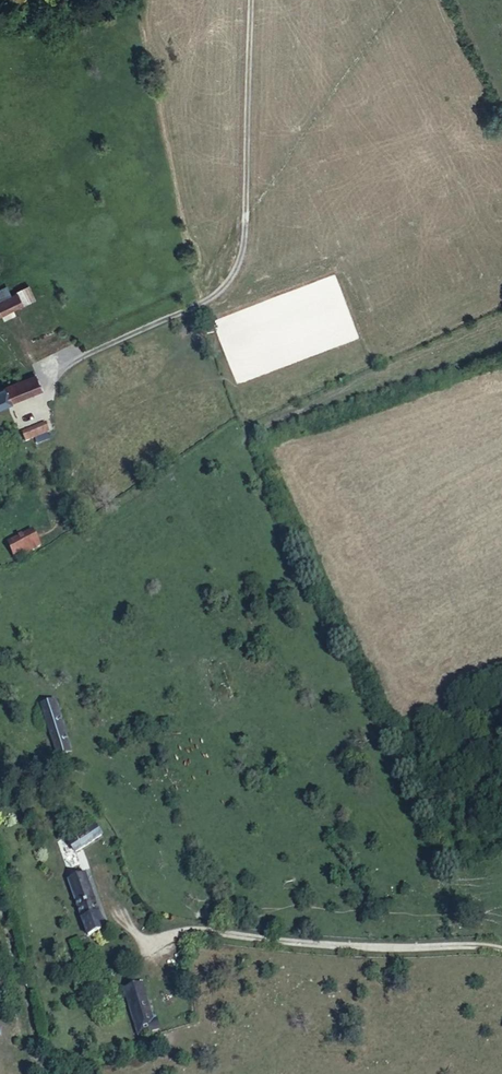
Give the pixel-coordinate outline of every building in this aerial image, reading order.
[(0,289),(0,301),(12,296),(7,286),(0,289)] [(34,299),(28,286),(17,291),(17,293),(23,305),(34,299)] [(23,305),(17,293),(12,296),(0,301),(0,316),(23,305)] [(41,389),(35,376),(17,383),(22,397),(41,389)] [(0,391),(0,407),(22,397),(17,383),(0,391)] [(46,424),(23,433),(26,441),(50,432),(46,424)] [(33,530),(7,543),(15,559),(41,545),(33,530)] [(56,700),(41,704),(59,756),(72,752),(56,700)] [(96,826),(71,842),(76,853),(103,836),(96,826)] [(88,875),(70,881),(88,936),(106,930),(88,875)] [(143,983),(124,990),(140,1036),(162,1028),(159,1017),(155,1018),(143,983)]
